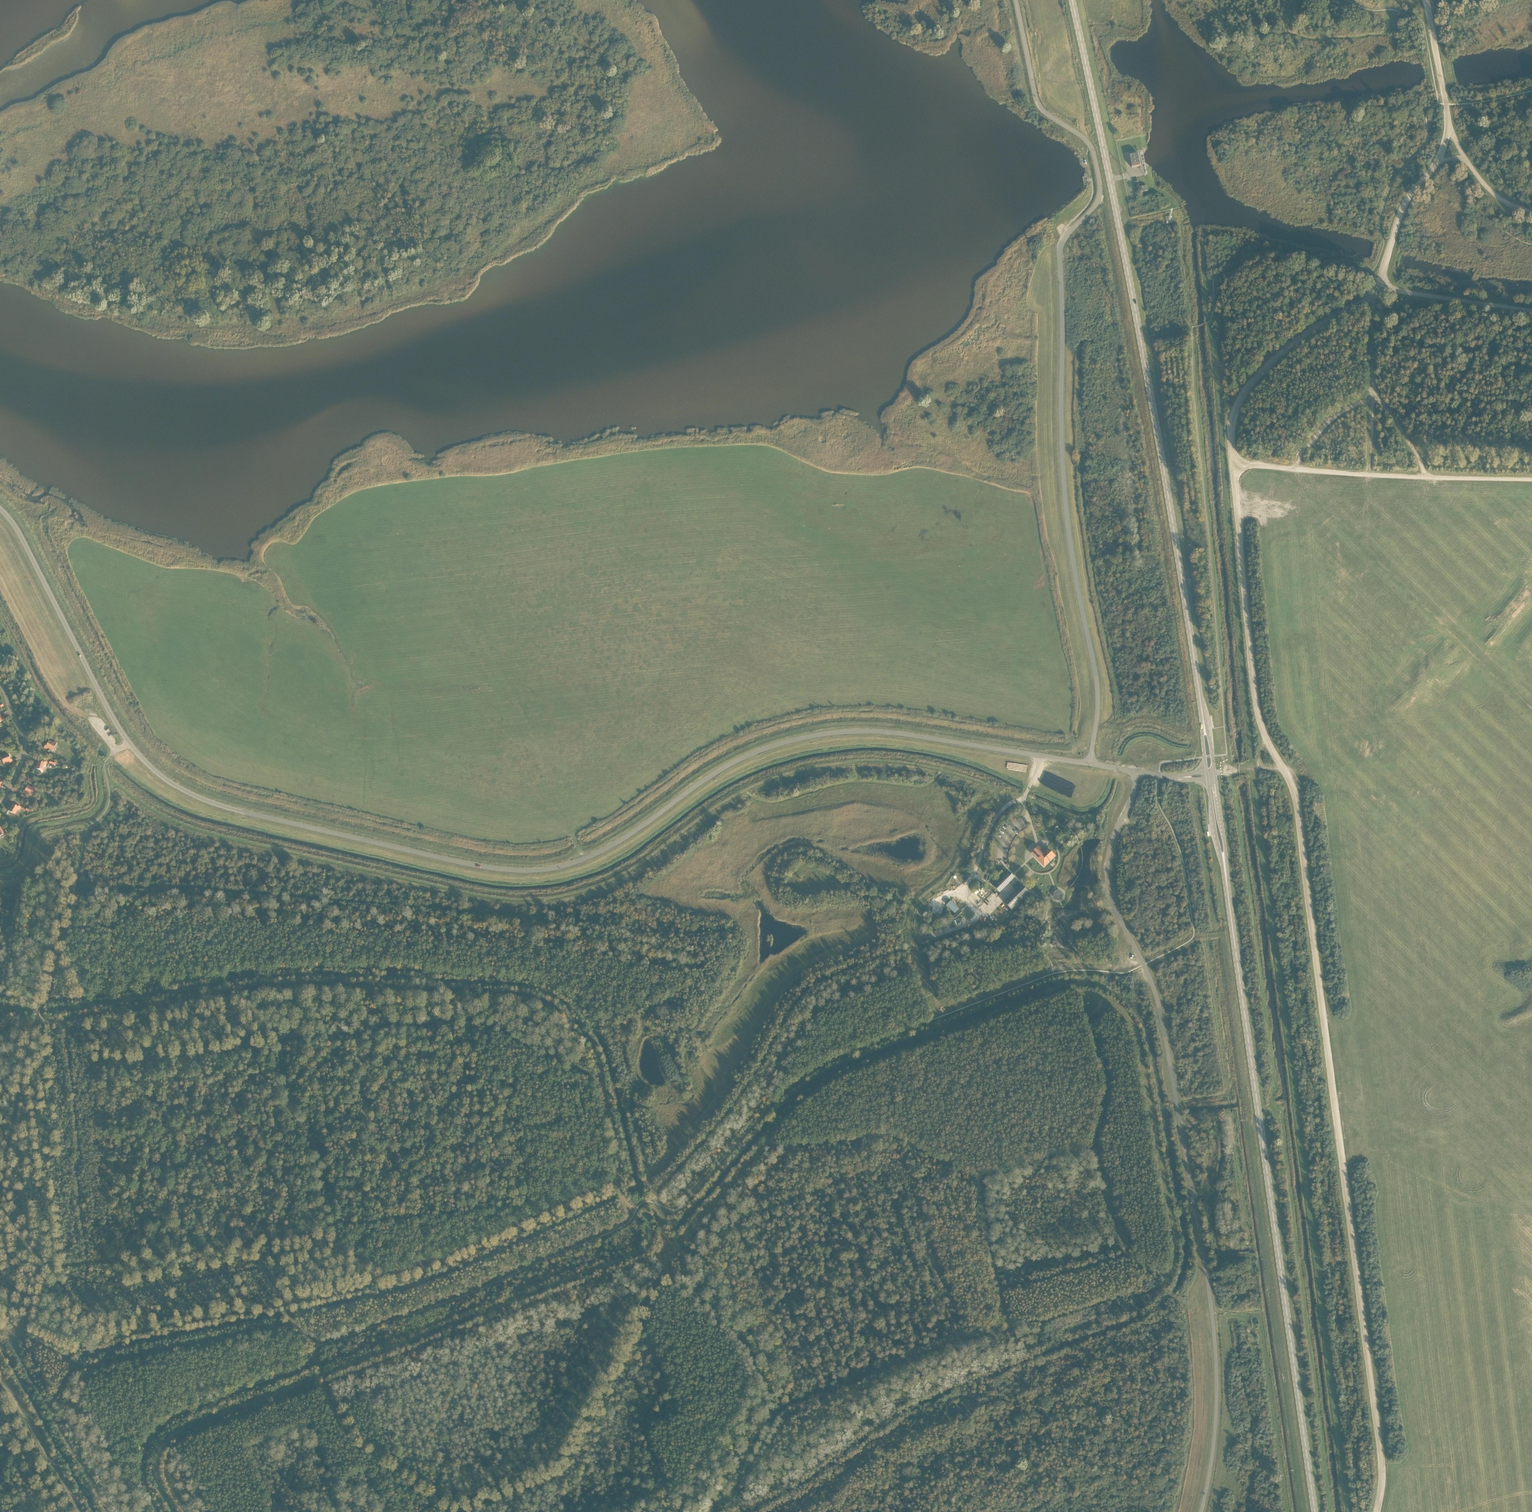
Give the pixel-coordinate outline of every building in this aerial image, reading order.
[(1131,167),(1140,166),(1137,153),(1129,155),(1131,167)] [(53,743),(49,741),(46,746),(45,746),(44,747),(47,749),(48,747),(53,750),(57,743),(54,742),(53,743)] [(9,761),(9,763),(12,761),(12,760),(10,760),(8,754),(3,756),(3,755),(0,756),(3,763),(9,761)] [(46,765),(46,762),(45,762),(44,763),(38,761),(37,766),(35,765),(34,768),(42,770),(44,765),(46,765)] [(32,788),(28,786),(25,791),(24,791),(23,792),(27,794),(28,793),(31,795),(35,788),(33,786),(32,788)] [(19,810),(20,807),(19,806),(18,807),(13,804),(10,809),(9,808),(7,810),(15,814),(17,809),(19,810)] [(1044,866),(1054,856),(1047,848),(1044,852),(1038,846),(1031,853),(1034,857),(1044,866)] [(1007,870),(992,885),(999,892),(1002,889),(1008,883),(1014,878),(1007,870)] [(1015,891),(1004,902),(1013,911),(1030,894),(1027,890),(1021,885),(1014,878),(1008,883),(1015,891)] [(1060,891),(1057,890),(1054,892),(1053,894),(1054,897),(1056,899),(1059,899),(1061,898),(1062,895),(1062,893),(1060,891)] [(1002,904),(997,908),(1006,917),(1010,913),(1002,904)] [(957,905),(952,908),(957,918),(959,917),(957,912),(960,911),(957,905)]
